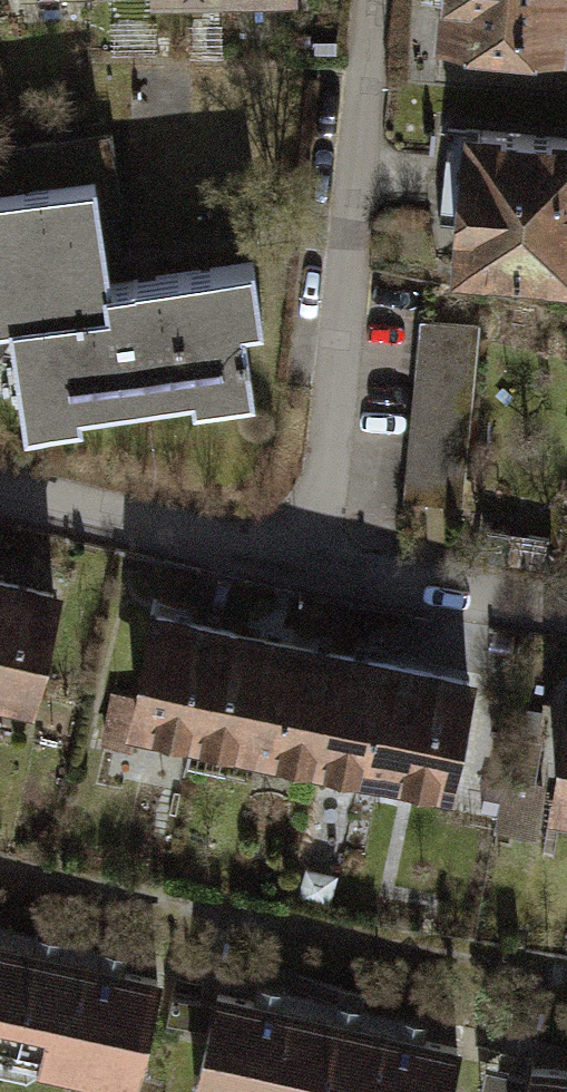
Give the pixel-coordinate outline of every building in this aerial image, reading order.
[(170,8),(312,2),(312,0),(170,0),(170,8)] [(451,54),(566,57),(566,0),(453,0),(451,54)] [(451,128),(441,226),(461,228),(457,271),(566,282),(566,140),(451,128)] [(0,197),(0,338),(42,333),(52,429),(286,405),(273,279),(133,292),(122,185),(0,197)] [(480,328),(423,323),(406,502),(463,507),(480,328)] [(51,715),(82,581),(0,564),(0,704),(51,715)] [(342,652),(170,618),(145,739),(320,774),(483,807),(508,685),(342,652)] [(0,937),(0,1057),(155,1088),(178,973),(0,937)] [(226,994),(206,1091),(464,1091),(473,1044),(226,994)] [(538,1068),(533,1091),(566,1091),(566,1074),(538,1068)]
